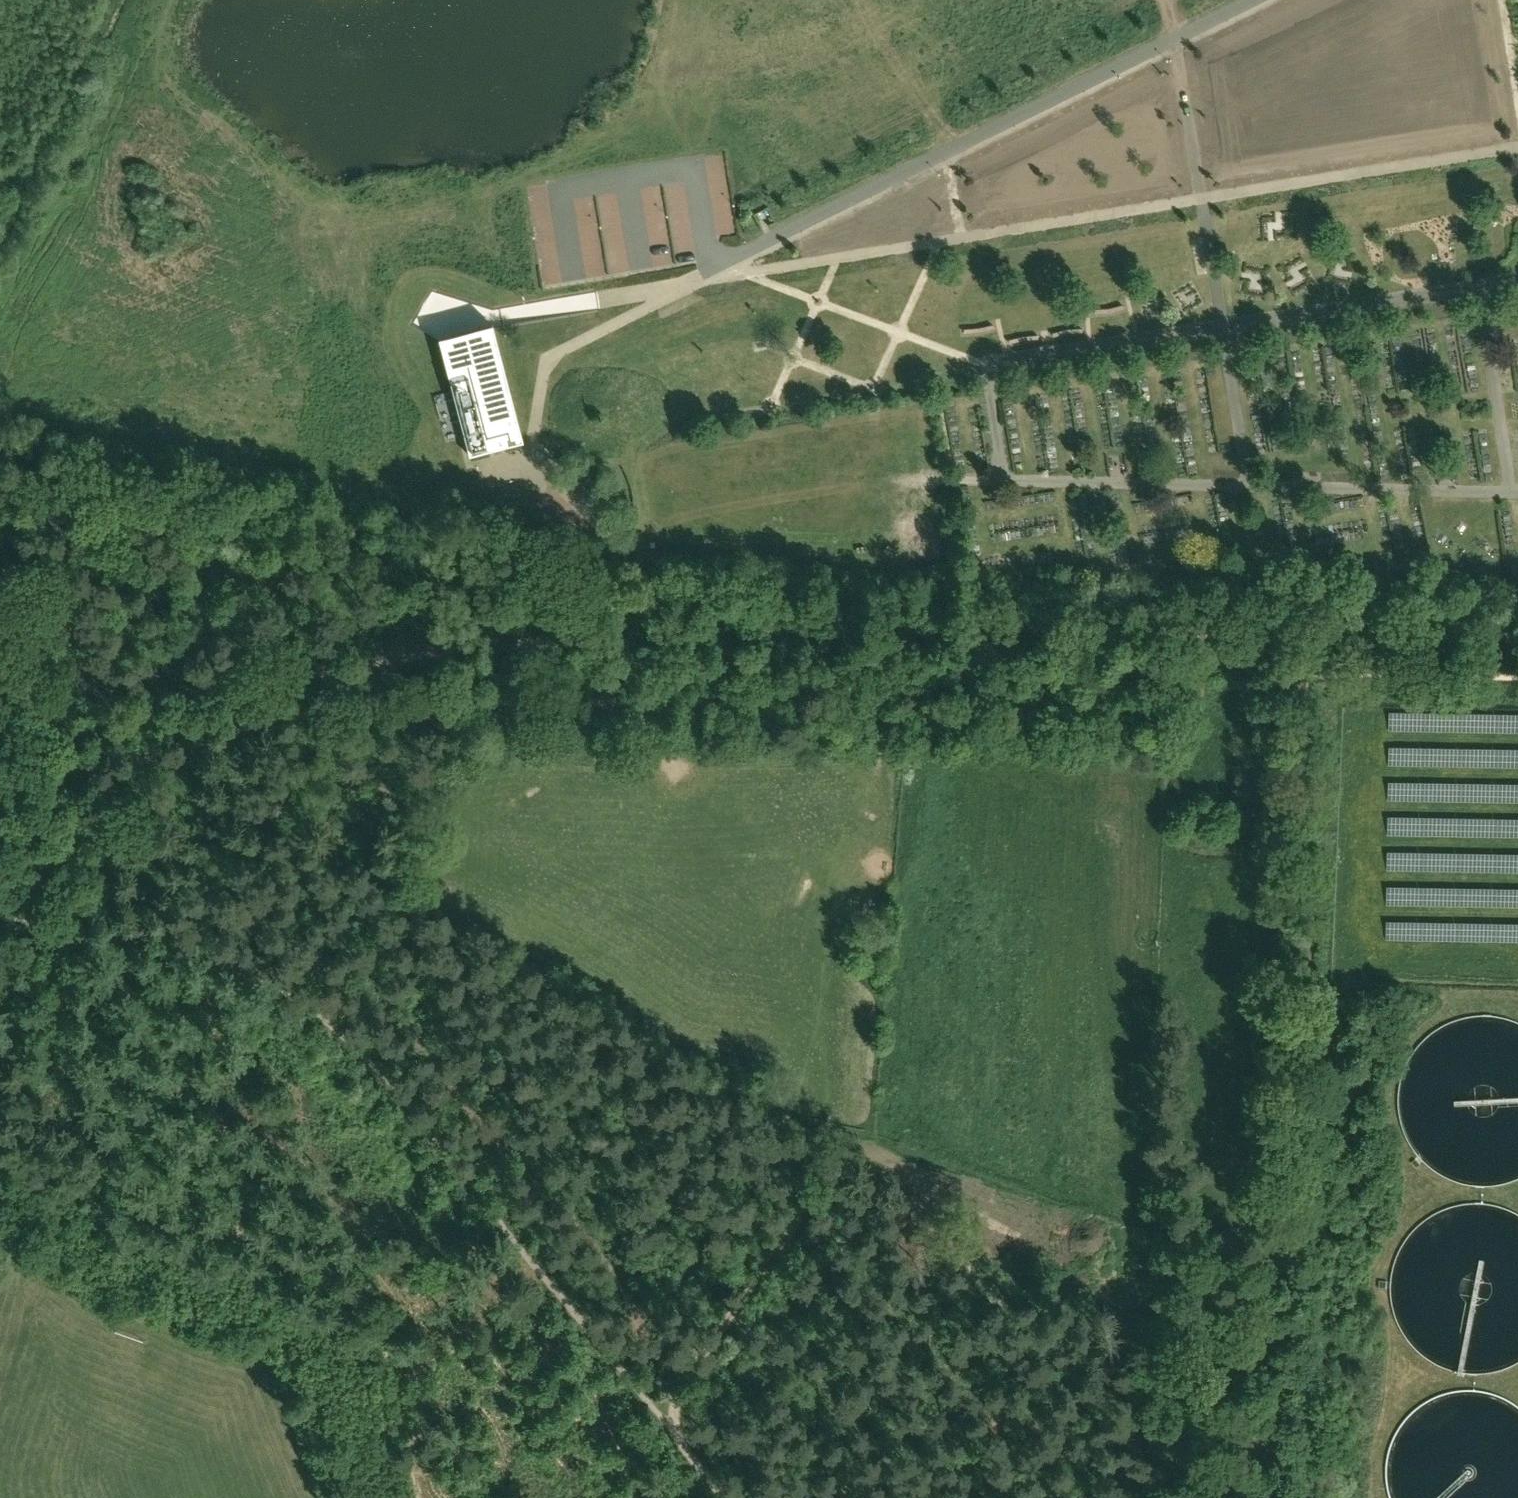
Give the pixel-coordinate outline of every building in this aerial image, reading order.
[(493,324),(439,338),(470,456),(523,442),(493,324)]
